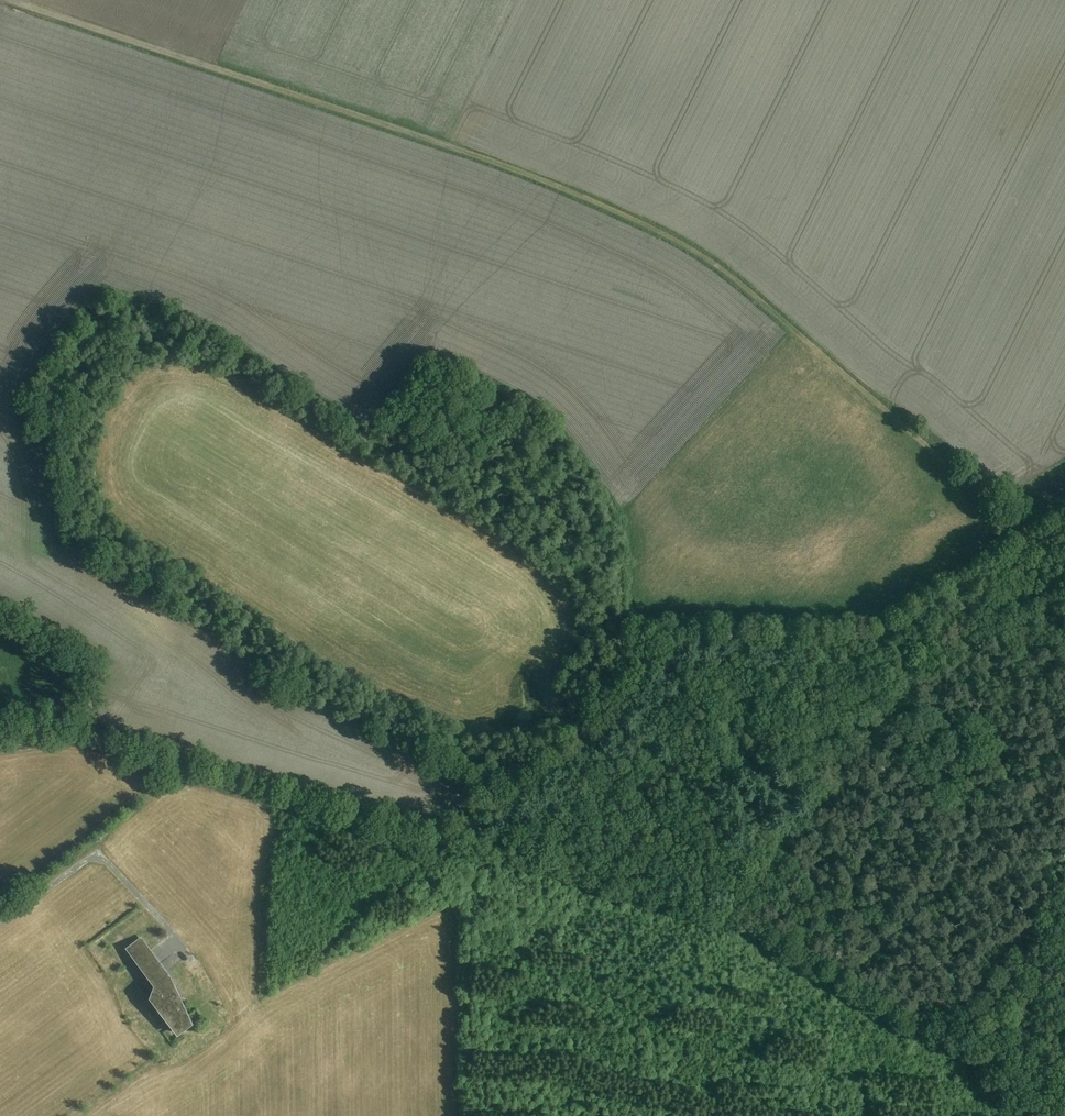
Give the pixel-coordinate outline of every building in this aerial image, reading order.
[(192,1026),(175,1002),(180,998),(166,979),(169,976),(143,940),(129,949),(161,993),(152,999),(179,1036),(192,1026)]
